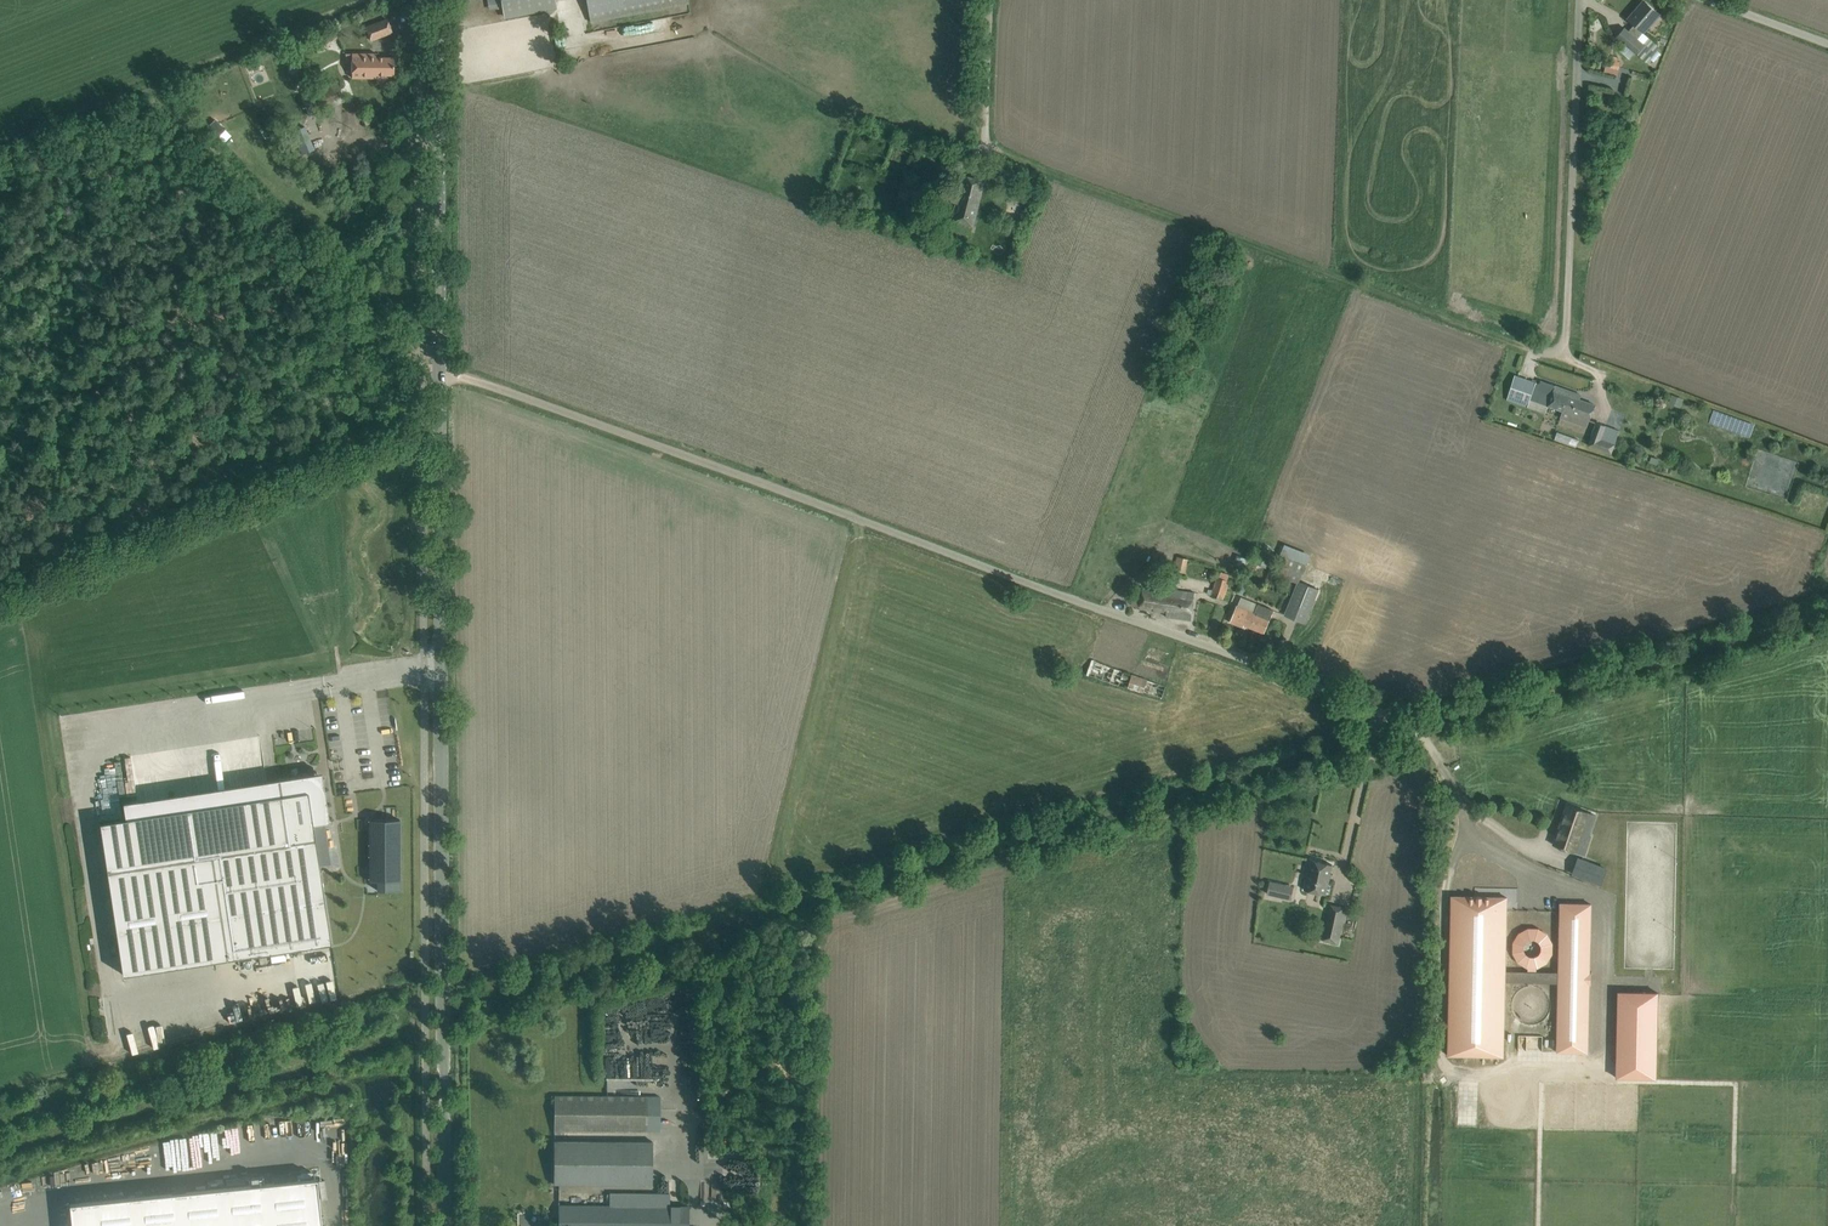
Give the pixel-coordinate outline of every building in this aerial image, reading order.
[(555,2),(555,0),(501,0),(504,16),(556,6),(555,2)] [(688,0),(587,0),(591,22),(689,2),(688,0)] [(1643,44),(1637,39),(1643,32),(1644,32),(1651,23),(1659,14),(1644,1),(1628,19),(1634,24),(1628,31),(1624,28),(1617,37),(1635,52),(1643,44)] [(392,32),(387,19),(366,27),(371,40),(392,32)] [(323,43),(338,37),(334,27),(319,33),(323,43)] [(352,53),(346,53),(346,64),(352,64),(352,77),(364,77),(376,77),(376,75),(394,74),(394,57),(376,57),(376,53),(352,53)] [(1613,56),(1611,67),(1605,66),(1605,67),(1604,72),(1617,75),(1620,62),(1617,61),(1618,58),(1613,56)] [(303,98),(310,115),(345,100),(338,83),(303,98)] [(367,125),(377,119),(372,110),(361,116),(367,125)] [(345,136),(307,158),(315,173),(353,150),(345,136)] [(956,202),(952,220),(953,220),(950,232),(970,238),(985,181),(965,176),(961,192),(951,189),(948,200),(956,202)] [(922,203),(926,190),(903,182),(899,195),(922,203)] [(1025,206),(1027,192),(1010,188),(1007,203),(1025,206)] [(385,295),(392,288),(381,277),(374,283),(385,295)] [(1511,386),(1507,399),(1527,406),(1532,394),(1536,382),(1515,375),(1511,386)] [(1530,399),(1527,406),(1546,413),(1549,405),(1563,410),(1567,398),(1563,397),(1566,389),(1541,380),(1540,383),(1536,382),(1532,394),(1530,399)] [(1563,410),(1560,418),(1578,424),(1580,416),(1589,420),(1595,405),(1586,401),(1580,399),(1581,395),(1566,389),(1563,397),(1567,398),(1563,410)] [(1680,406),(1683,398),(1673,394),(1670,402),(1680,406)] [(1636,408),(1635,422),(1644,422),(1644,408),(1636,408)] [(1713,409),(1709,423),(1750,436),(1755,422),(1713,409)] [(1596,422),(1592,436),(1588,446),(1611,454),(1615,444),(1600,439),(1605,425),(1596,422)] [(1557,431),(1555,439),(1577,446),(1579,438),(1557,431)] [(1657,465),(1659,458),(1651,456),(1650,463),(1657,465)] [(1305,623),(1310,612),(1319,589),(1299,581),(1310,554),(1284,544),(1273,573),(1269,572),(1265,583),(1270,585),(1272,579),(1279,582),(1281,577),(1298,583),(1285,615),(1305,623)] [(1189,558),(1177,555),(1175,565),(1174,569),(1185,572),(1189,558)] [(1256,564),(1266,568),(1270,560),(1259,556),(1256,564)] [(1217,576),(1212,590),(1209,589),(1207,593),(1223,598),(1228,581),(1227,580),(1228,574),(1221,572),(1219,577),(1217,576)] [(1166,617),(1191,620),(1195,592),(1165,588),(1164,590),(1143,587),(1143,590),(1135,589),(1132,605),(1140,607),(1139,608),(1167,612),(1166,617)] [(1274,610),(1262,606),(1258,604),(1254,612),(1249,610),(1249,611),(1237,606),(1230,622),(1243,627),(1244,625),(1264,633),(1269,620),(1270,620),(1274,610)] [(1092,660),(1088,672),(1087,675),(1119,686),(1121,679),(1127,680),(1128,676),(1123,674),(1124,672),(1092,660)] [(1132,675),(1128,686),(1128,688),(1162,699),(1166,686),(1132,675)] [(123,975),(331,943),(313,824),(330,822),(324,786),(323,784),(321,782),(320,780),(316,777),(314,776),(311,775),(309,775),(279,779),(282,795),(186,810),(185,803),(169,806),(170,812),(140,817),(138,801),(123,803),(126,819),(100,823),(123,975)] [(1568,805),(1554,845),(1583,855),(1584,856),(1589,843),(1591,837),(1589,837),(1580,833),(1587,811),(1579,809),(1568,805)] [(400,814),(370,815),(372,876),(380,876),(380,885),(402,884),(400,814)] [(1304,890),(1326,895),(1332,865),(1311,860),(1304,890)] [(1588,862),(1583,877),(1601,884),(1606,869),(1588,862)] [(1277,883),(1274,895),(1283,897),(1286,885),(1277,883)] [(1540,929),(1538,929),(1536,928),(1535,928),(1533,928),(1531,928),(1529,928),(1526,929),(1525,930),(1522,931),(1521,932),(1519,933),(1518,935),(1517,936),(1515,938),(1515,940),(1514,942),(1513,943),(1513,945),(1513,947),(1513,950),(1514,954),(1514,955),(1515,957),(1517,959),(1517,960),(1519,962),(1520,963),(1522,965),(1524,966),(1527,967),(1528,967),(1528,972),(1505,971),(1507,897),(1452,896),(1448,1055),(1504,1056),(1505,981),(1559,982),(1557,1052),(1588,1053),(1589,984),(1591,984),(1591,973),(1590,973),(1591,904),(1560,903),(1559,973),(1536,972),(1536,967),(1538,967),(1540,966),(1542,966),(1544,965),(1545,963),(1547,962),(1548,961),(1549,959),(1550,957),(1551,955),(1552,952),(1553,949),(1553,946),(1552,944),(1552,942),(1551,941),(1551,939),(1549,936),(1547,934),(1545,932),(1543,931),(1542,930),(1540,929)] [(1328,917),(1324,937),(1339,941),(1344,921),(1328,917)] [(1618,992),(1616,1077),(1656,1078),(1658,993),(1618,992)] [(1527,1047),(1540,1048),(1541,1036),(1527,1036),(1527,1047)] [(554,1140),(554,1184),(652,1185),(653,1141),(647,1141),(647,1131),(648,1131),(649,1115),(649,1104),(649,1096),(554,1095),(554,1134),(562,1134),(562,1131),(630,1131),(630,1141),(554,1140)] [(316,1134),(316,1120),(294,1121),(295,1135),(316,1134)] [(317,1178),(70,1203),(72,1225),(322,1225),(317,1178)] [(690,1205),(667,1205),(668,1193),(609,1192),(609,1204),(558,1204),(557,1225),(689,1225),(690,1205)]
